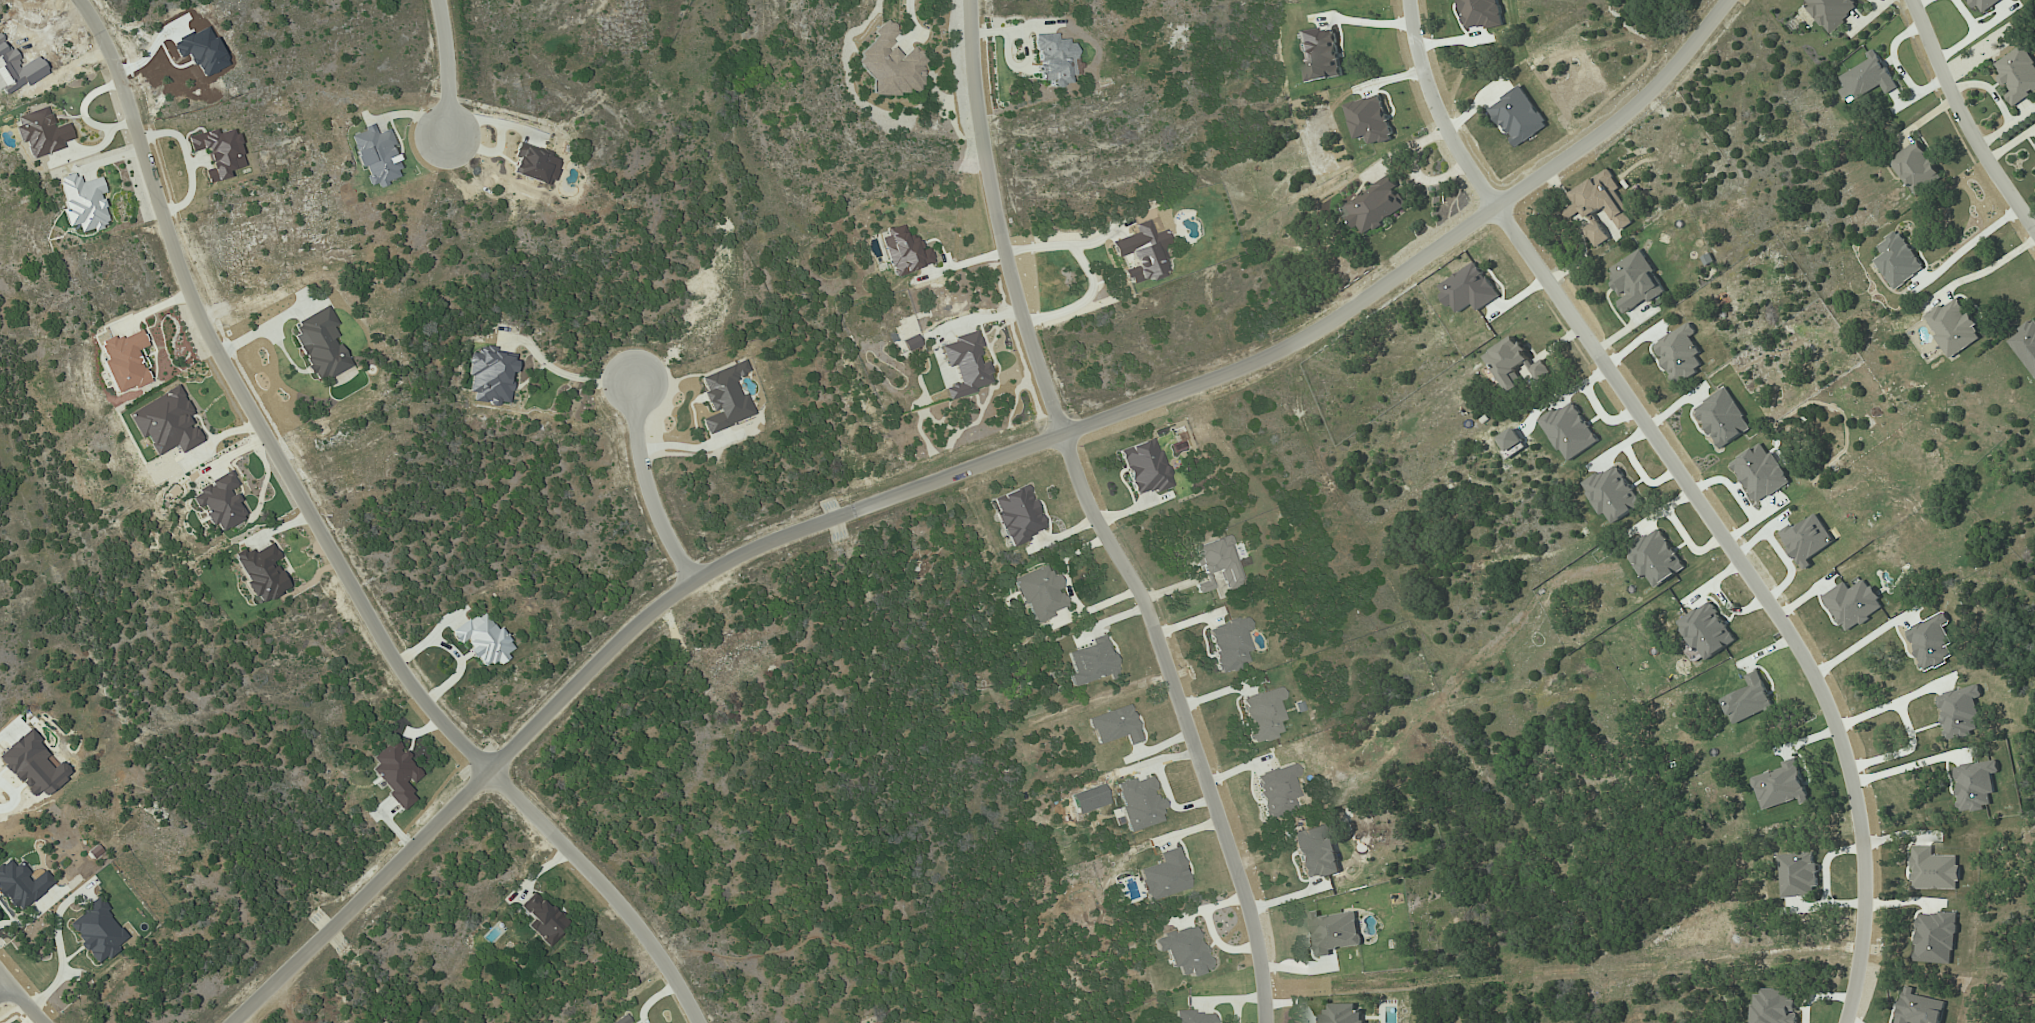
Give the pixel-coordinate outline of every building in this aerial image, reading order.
[(1828,33),(1859,9),(1853,0),(1803,0),(1828,33)] [(2002,0),(1969,0),(1979,15),(2002,0)] [(871,97),(896,95),(897,93),(910,93),(918,85),(922,85),(920,66),(926,61),(912,46),(899,58),(889,47),(889,40),(894,35),(894,29),(885,19),(872,31),(873,39),(857,53),(858,67),(870,81),(871,97)] [(1033,36),(1037,82),(1045,81),(1046,86),(1063,85),(1063,77),(1069,76),(1068,61),(1071,61),(1069,39),(1055,40),(1055,34),(1033,36)] [(2005,85),(2007,84),(2011,91),(2005,95),(2012,106),(2034,92),(2034,63),(2024,45),(1992,64),(2005,85)] [(1897,89),(1876,48),(1866,53),(1870,60),(1839,76),(1845,87),(1839,90),(1846,104),(1881,86),(1886,95),(1897,89)] [(1487,109),(1502,99),(1501,98),(1521,84),(1535,106),(1534,106),(1538,113),(1540,112),(1546,120),(1545,121),(1547,125),(1517,146),(1511,138),(1514,137),(1511,132),(1509,133),(1502,123),(1498,125),(1487,109)] [(1355,139),(1367,136),(1370,145),(1393,139),(1382,95),(1346,104),(1355,139)] [(15,116),(18,126),(14,126),(18,143),(25,142),(29,158),(62,149),(61,143),(73,140),(68,123),(53,128),(47,107),(15,116)] [(349,137),(356,150),(351,153),(359,167),(363,165),(369,175),(367,176),(374,188),(403,172),(389,146),(394,143),(386,129),(377,134),(371,125),(349,137)] [(186,137),(190,152),(206,149),(211,168),(204,170),(207,184),(227,179),(226,171),(243,167),(234,129),(215,134),(214,130),(186,137)] [(1890,158),(1913,196),(1942,178),(1919,141),(1890,158)] [(511,173),(549,187),(559,159),(522,145),(511,173)] [(1570,193),(1608,167),(1614,175),(1613,177),(1620,188),(1616,191),(1628,209),(1625,211),(1633,222),(1621,230),(1614,220),(1613,222),(1605,210),(1603,211),(1601,209),(1599,210),(1600,212),(1595,215),(1611,238),(1597,249),(1589,238),(1588,239),(1582,230),(1593,223),(1590,218),(1586,218),(1582,212),(1570,221),(1563,210),(1576,201),(1570,193)] [(100,178),(80,183),(78,174),(57,179),(66,210),(62,211),(66,227),(76,224),(79,233),(108,225),(100,194),(105,193),(100,178)] [(1346,205),(1364,193),(1366,195),(1368,194),(1367,192),(1373,187),(1372,187),(1390,174),(1398,185),(1391,190),(1392,191),(1394,190),(1396,193),(1393,195),(1397,201),(1402,197),(1407,204),(1381,222),(1383,224),(1375,230),(1373,228),(1364,234),(1359,226),(1355,229),(1347,218),(1352,214),(1346,205)] [(1160,278),(1161,270),(1158,262),(1164,260),(1161,249),(1161,245),(1168,243),(1165,233),(1151,232),(1148,221),(1134,225),(1134,234),(1110,242),(1115,258),(1122,256),(1123,258),(1131,259),(1130,267),(1123,269),(1123,271),(1127,284),(1129,284),(1147,278),(1148,282),(1160,278)] [(880,238),(890,274),(932,263),(928,248),(916,252),(913,242),(906,243),(901,226),(885,230),(886,236),(880,238)] [(1883,255),(1874,260),(1894,290),(1925,269),(1899,230),(1876,245),(1883,255)] [(1610,268),(1617,279),(1612,282),(1621,298),(1618,300),(1627,315),(1666,290),(1641,250),(1610,268)] [(1439,286),(1475,261),(1479,267),(1480,267),(1484,273),(1483,274),(1486,278),(1487,277),(1500,296),(1478,311),(1472,302),(1458,312),(1453,305),(1449,307),(1441,294),(1444,292),(1439,286)] [(1941,305),(1924,316),(1950,358),(1983,337),(1968,313),(1967,314),(1957,298),(1942,308),(1941,305)] [(349,367),(334,338),(336,337),(331,327),(336,325),(327,307),(292,325),(297,334),(292,337),(317,384),(349,367)] [(2018,329),(2020,333),(2009,340),(2034,380),(2034,318),(2018,329)] [(1674,385),(1702,372),(1695,356),(1700,354),(1692,335),(1696,333),(1692,324),(1655,341),(1674,385)] [(115,395),(149,381),(143,367),(146,365),(144,359),(140,361),(136,351),(147,346),(140,328),(99,345),(105,360),(101,361),(115,395)] [(990,383),(985,362),(979,364),(975,348),(981,347),(976,331),(952,337),(953,342),(939,346),(945,368),(953,366),(957,383),(942,387),(946,400),(973,393),(972,388),(990,383)] [(900,340),(904,351),(918,346),(914,335),(900,340)] [(1484,356),(1508,394),(1520,386),(1512,373),(1526,364),(1537,381),(1551,372),(1543,359),(1534,365),(1516,335),(1484,356)] [(504,403),(514,357),(480,349),(478,356),(474,355),(464,399),(494,406),(495,402),(504,403)] [(699,377),(704,391),(701,392),(709,415),(700,418),(705,433),(752,417),(744,394),(738,396),(732,380),(748,374),(744,361),(699,377)] [(125,414),(139,438),(144,436),(154,456),(175,446),(179,454),(202,442),(194,426),(191,427),(186,418),(192,414),(177,386),(125,414)] [(1752,429),(1726,388),(1694,408),(1720,449),(1752,429)] [(1599,442),(1573,400),(1541,420),(1567,462),(1599,442)] [(1527,448),(1516,428),(1497,438),(1508,458),(1527,448)] [(1118,450),(1134,497),(1170,485),(1154,438),(1118,450)] [(1731,463),(1757,504),(1792,482),(1773,452),(1769,455),(1761,443),(1731,463)] [(1600,516),(1606,513),(1611,522),(1641,506),(1618,463),(1582,483),(1600,516)] [(213,534),(245,518),(231,489),(237,486),(231,473),(192,493),(213,534)] [(1009,546),(1044,531),(1026,485),(990,499),(1009,546)] [(1808,559),(1835,542),(1816,512),(1780,535),(1803,570),(1812,565),(1808,559)] [(1655,587),(1685,568),(1659,527),(1631,545),(1635,551),(1629,555),(1644,579),(1648,576),(1655,587)] [(1190,548),(1201,583),(1193,585),(1196,594),(1213,589),(1208,573),(1219,570),(1225,589),(1242,584),(1237,568),(1249,565),(1247,558),(1236,561),(1229,536),(1190,548)] [(232,557),(257,604),(287,589),(273,561),(279,558),(271,543),(253,553),(250,547),(232,557)] [(1066,606),(1060,590),(1061,590),(1055,574),(1049,576),(1046,566),(1012,578),(1022,606),(1026,604),(1033,624),(1053,617),(1051,612),(1066,606)] [(1823,596),(1845,632),(1884,608),(1866,578),(1849,589),(1845,582),(1823,596)] [(1692,652),(1700,649),(1704,658),(1734,645),(1716,602),(1678,618),(1692,652)] [(513,651),(498,628),(494,630),(482,611),(449,632),(457,645),(463,641),(481,669),(494,660),(495,663),(513,651)] [(1906,629),(1925,672),(1953,659),(1947,646),(1952,644),(1944,625),(1950,623),(1945,612),(1906,629)] [(1248,664),(1245,652),(1250,651),(1245,632),(1251,630),(1247,617),(1206,629),(1219,673),(1248,664)] [(1065,651),(1072,674),(1067,675),(1071,687),(1116,673),(1105,639),(1065,651)] [(1750,686),(1723,698),(1734,724),(1774,707),(1758,670),(1745,675),(1750,686)] [(1980,733),(1973,699),(1982,697),(1979,686),(1938,694),(1947,740),(1980,733)] [(1283,720),(1278,702),(1284,700),(1281,688),(1240,699),(1252,743),(1281,735),(1278,722),(1283,720)] [(1094,745),(1124,736),(1127,746),(1140,742),(1129,705),(1087,718),(1094,745)] [(401,811),(417,798),(407,786),(421,774),(402,751),(403,751),(393,739),(371,758),(376,764),(370,769),(389,792),(386,795),(401,811)] [(1763,810),(1799,799),(1801,805),(1809,802),(1796,758),(1782,762),(1784,768),(1753,777),(1763,810)] [(1992,774),(1999,773),(1997,760),(1954,766),(1961,812),(1991,807),(1989,794),(1995,793),(1992,774)] [(1253,775),(1264,817),(1297,808),(1289,778),(1298,776),(1294,764),(1253,775)] [(1127,832),(1162,821),(1159,809),(1164,808),(1161,798),(1156,800),(1153,792),(1155,791),(1151,777),(1133,782),(1132,779),(1113,785),(1127,832)] [(1290,833),(1303,879),(1322,874),(1324,877),(1341,873),(1327,823),(1290,833)] [(1958,856),(1933,856),(1933,846),(1913,846),(1913,889),(1958,889),(1958,856)] [(1161,864),(1137,870),(1146,901),(1189,889),(1178,848),(1158,853),(1161,864)] [(1783,898),(1817,896),(1815,863),(1814,864),(1813,852),(1780,853),(1783,898)] [(43,871),(32,881),(9,856),(0,865),(0,892),(19,913),(53,882),(43,871)] [(532,920),(526,927),(548,947),(567,924),(534,894),(520,909),(532,920)] [(129,936),(94,900),(65,927),(100,964),(129,936)] [(1356,911),(1319,917),(1318,911),(1310,912),(1317,958),(1332,955),(1331,950),(1362,945),(1356,911)] [(1954,963),(1956,914),(1917,913),(1915,962),(1954,963)] [(1196,926),(1153,939),(1157,953),(1165,951),(1171,969),(1177,967),(1181,978),(1209,970),(1196,926)] [(1909,1022),(1912,1022),(1934,1022),(1936,1022),(1941,1022),(1945,1001),(1913,995),(1914,989),(1903,987),(1896,1022),(1909,1022)] [(1753,991),(1752,1022),(1796,1022),(1797,992),(1753,991)] [(1329,1012),(1322,1012),(1322,1022),(1364,1022),(1365,1005),(1329,1005),(1329,1012)] [(1213,1011),(1174,1013),(1175,1022),(1213,1022),(1213,1011)]
